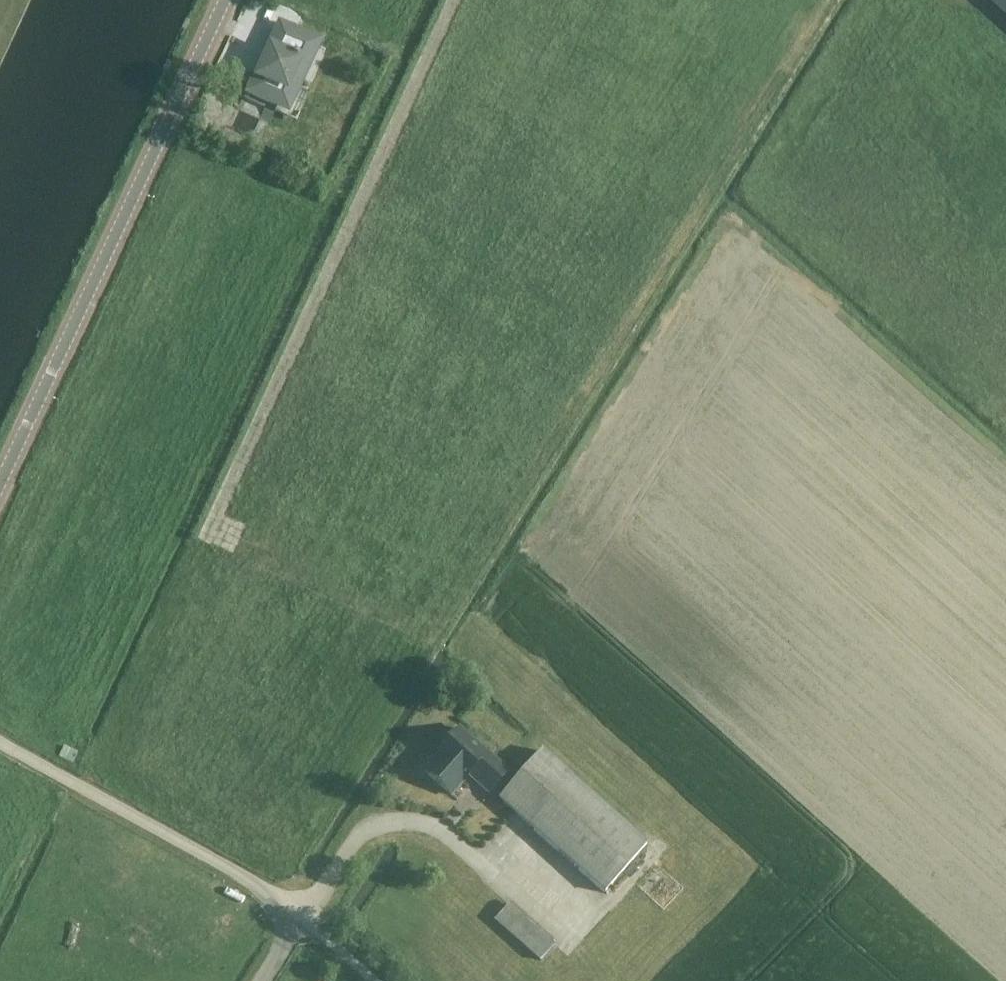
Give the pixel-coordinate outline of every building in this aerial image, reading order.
[(1005,14),(1005,0),(991,0),(1005,14)] [(282,98),(310,37),(281,23),(253,85),(282,98)] [(458,728),(445,744),(447,746),(441,753),(439,751),(433,757),(436,760),(425,773),(450,795),(470,773),(476,778),(474,780),(489,793),(508,772),(458,728)] [(647,844),(541,751),(498,799),(604,893),(647,844)] [(540,960),(547,954),(555,944),(509,904),(494,920),(540,960)]
